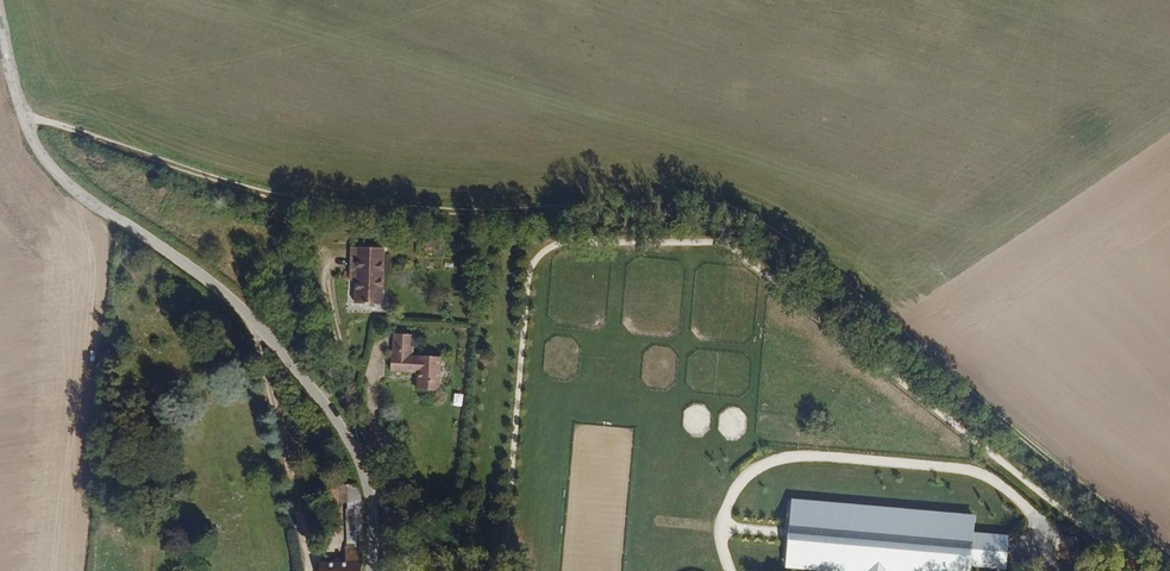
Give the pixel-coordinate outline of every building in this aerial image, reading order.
[(343,297),(370,296),(369,239),(335,240),(335,263),(343,262),(343,274),(343,297)] [(399,347),(399,325),(381,323),(381,345),(378,345),(377,361),(405,363),(405,379),(426,381),(428,346),(408,344),(407,347),(399,347)] [(454,393),(452,405),(462,406),(464,394),(454,393)] [(364,506),(358,490),(322,487),(320,506),(333,507),(334,503),(344,504),(364,506)] [(786,568),(832,570),(972,570),(972,566),(1008,569),(1010,534),(975,531),(976,512),(791,499),(786,568)] [(363,517),(364,506),(344,504),(343,515),(363,517)] [(360,551),(363,517),(343,515),(341,548),(360,551)] [(339,562),(319,563),(320,570),(358,570),(360,551),(341,548),(339,562)]
